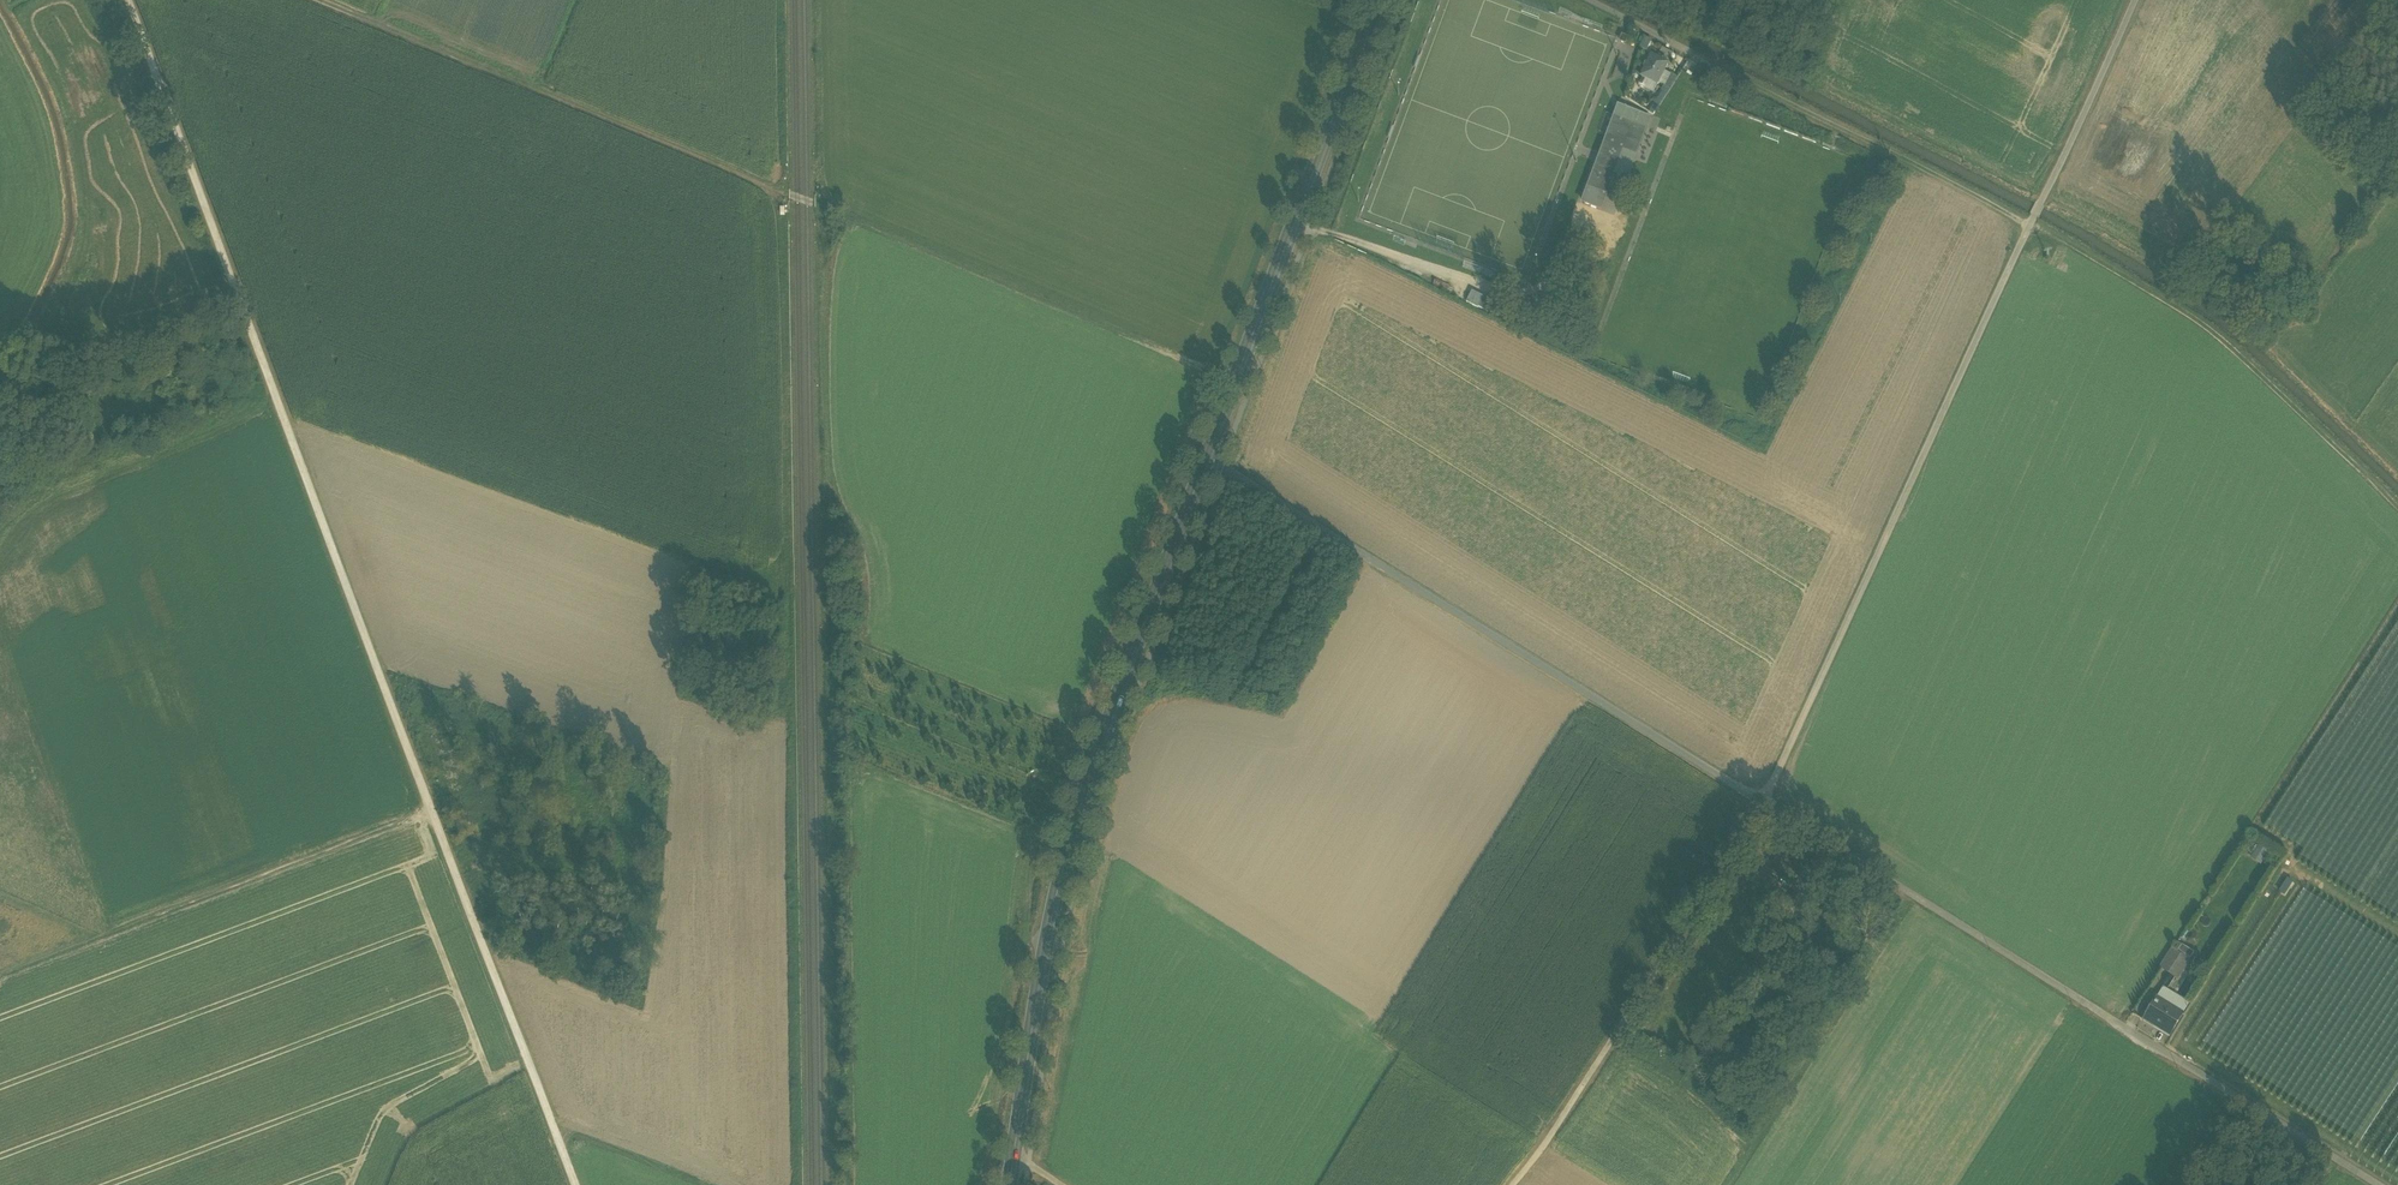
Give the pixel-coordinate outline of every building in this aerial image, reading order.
[(1668,64),(1651,55),(1640,77),(1658,85),(1668,64)] [(1651,118),(1618,105),(1581,203),(1600,211),(1622,155),(1635,160),(1651,118)] [(2251,858),(2261,863),(2268,850),(2258,845),(2251,858)] [(2286,877),(2279,891),(2286,894),(2293,881),(2286,877)] [(2159,967),(2178,980),(2195,953),(2182,944),(2176,953),(2171,950),(2159,967)] [(2169,1037),(2183,1014),(2156,999),(2143,1021),(2169,1037)]
